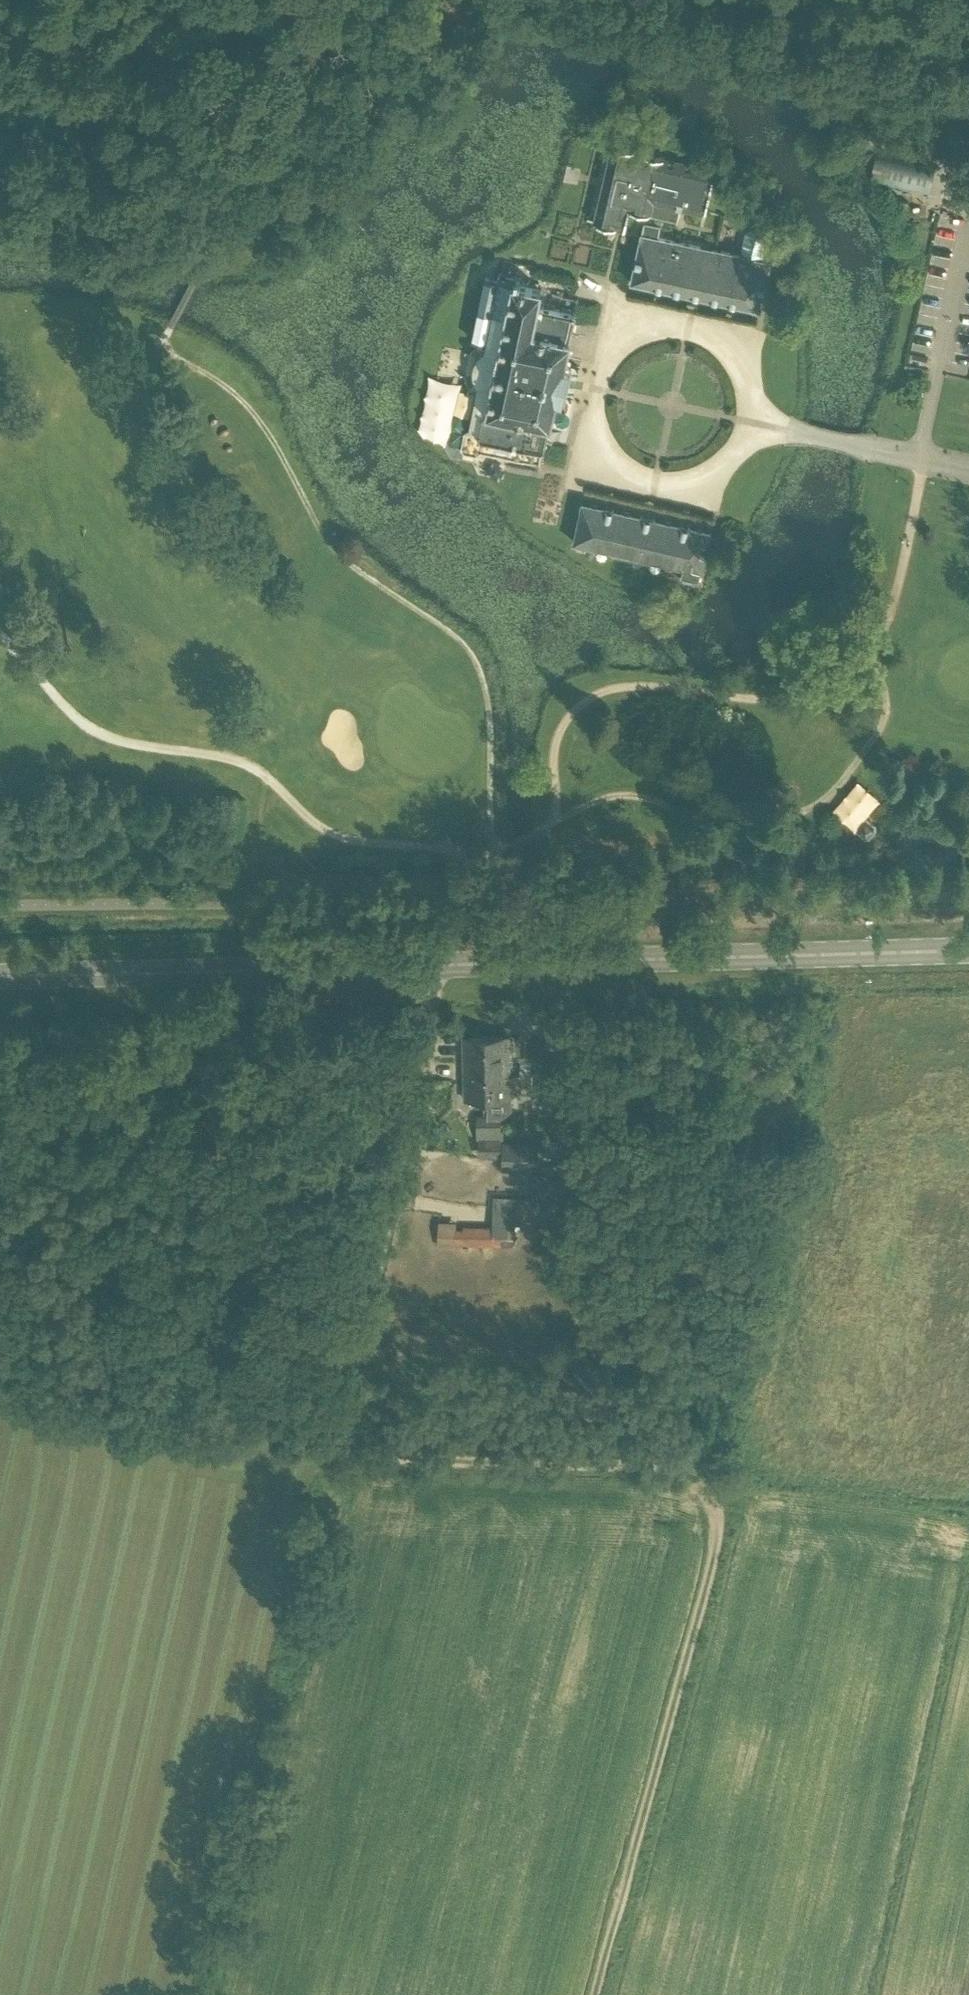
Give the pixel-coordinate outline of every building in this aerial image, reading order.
[(613,142),(594,221),(619,228),(625,204),(677,218),(680,208),(704,215),(715,171),(665,158),(665,156),(613,142)] [(873,177),(931,190),(936,169),(878,156),(873,177)] [(644,228),(633,280),(759,308),(770,260),(763,259),(767,237),(763,229),(753,226),(746,231),(741,254),(658,236),(658,231),(644,228)] [(478,389),(469,432),(481,434),(542,447),(548,421),(552,422),(568,339),(568,338),(573,313),(537,306),(541,287),(515,282),(514,285),(499,282),(485,352),(483,354),(481,355),(480,356),(478,358),(477,359),(476,361),(475,363),(474,365),(473,367),(473,369),(473,371),(472,373),(472,375),(473,377),(473,379),(474,381),(474,383),(475,385),(476,387),(478,389)] [(574,540),(682,564),(679,577),(699,581),(702,569),(711,531),(583,502),(574,540)] [(876,827),(876,825),(866,817),(864,817),(857,826),(857,829),(866,836),(869,836),(876,827)] [(510,1037),(487,1038),(488,1082),(489,1098),(489,1117),(502,1116),(503,1115),(504,1114),(506,1113),(507,1112),(508,1110),(509,1108),(510,1107),(510,1105),(511,1103),(511,1102),(511,1100),(511,1098),(511,1093),(518,1093),(518,1075),(511,1075),(510,1050),(513,1050),(515,1047),(515,1040),(512,1037),(510,1037)] [(487,1038),(465,1038),(466,1083),(466,1099),(489,1098),(488,1082),(487,1038)] [(489,1117),(477,1117),(478,1133),(501,1133),(502,1116),(489,1117)] [(479,1140),(480,1154),(500,1154),(500,1140),(479,1140)] [(537,1169),(537,1153),(502,1153),(502,1169),(537,1169)] [(454,1219),(438,1220),(439,1243),(455,1243),(511,1242),(511,1214),(493,1215),(493,1227),(454,1227),(454,1219)]
